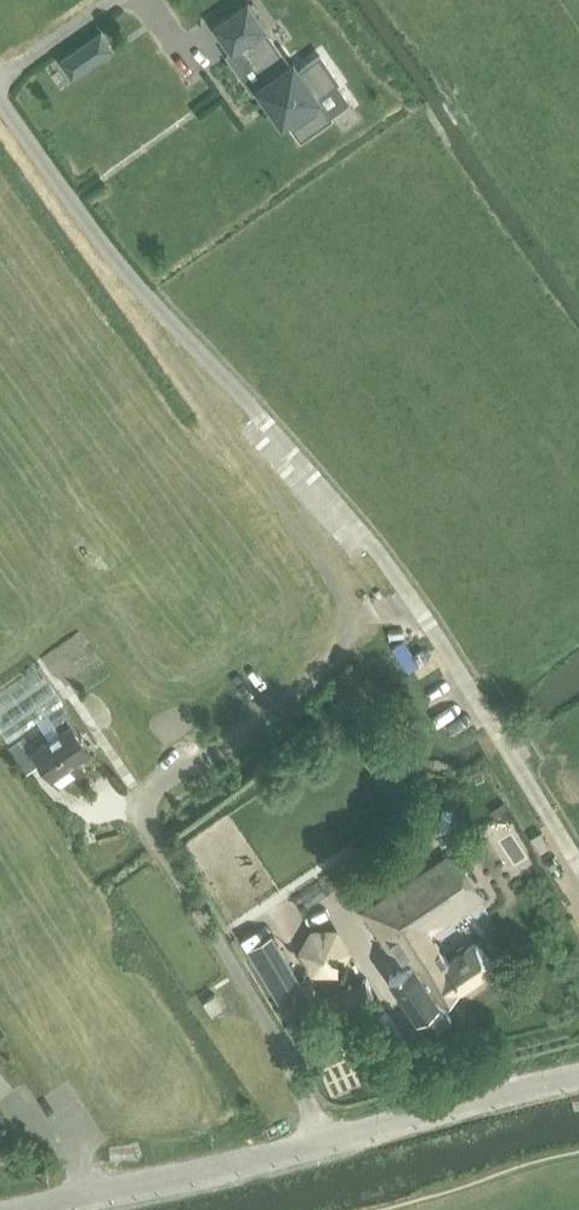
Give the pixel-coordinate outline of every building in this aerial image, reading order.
[(267,28),(249,2),(214,25),(233,52),(243,45),(267,80),(260,85),(285,120),(289,116),(303,136),(331,116),(329,114),(348,100),(335,82),(338,80),(321,56),(301,70),(294,61),(289,65),(265,30),(267,28)] [(102,31),(60,59),(73,79),(116,50),(102,31)] [(59,703),(65,699),(40,663),(0,691),(0,725),(10,738),(40,718),(42,721),(53,736),(35,749),(25,735),(10,746),(27,770),(42,759),(52,774),(59,784),(83,768),(76,757),(90,748),(73,723),(61,707),(59,703)] [(364,908),(402,965),(390,974),(431,1031),(440,1034),(449,1028),(451,1019),(439,999),(440,999),(493,962),(477,939),(448,960),(430,930),(485,895),(453,851),(364,908)] [(339,927),(311,926),(298,949),(313,974),(340,974),(352,949),(339,927)] [(320,1013),(273,932),(246,947),(296,1028),(320,1013)] [(334,1012),(374,996),(367,978),(327,994),(334,1012)] [(215,994),(205,1000),(213,1013),(224,1006),(215,994)]
